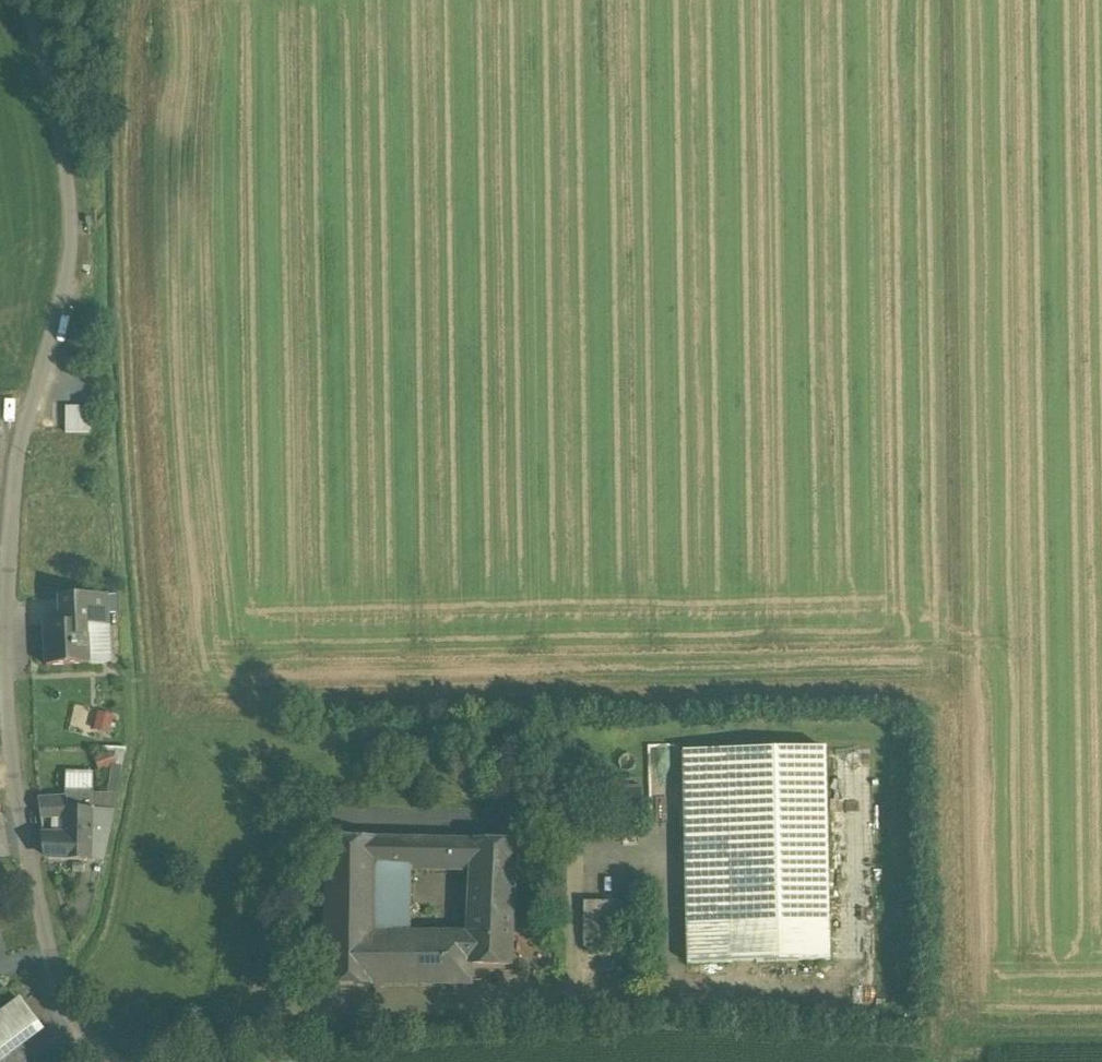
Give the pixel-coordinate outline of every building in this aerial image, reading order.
[(92,408),(66,407),(66,433),(92,433),(92,408)] [(105,596),(61,598),(63,625),(87,624),(88,626),(100,625),(100,615),(106,615),(105,597),(105,596)] [(116,596),(105,597),(106,615),(116,614),(116,596)] [(63,625),(45,626),(47,667),(89,665),(88,626),(87,624),(63,625)] [(100,625),(88,626),(89,665),(108,664),(106,625),(100,625)] [(96,711),(91,728),(105,732),(111,715),(96,711)] [(121,748),(92,747),(91,766),(120,767),(121,748)] [(825,749),(683,753),(688,964),(830,961),(825,749)] [(93,774),(66,773),(66,791),(92,791),(93,774)] [(92,791),(66,791),(66,798),(68,797),(68,809),(92,810),(92,791)] [(66,798),(38,799),(41,817),(65,816),(65,813),(65,809),(68,809),(68,797),(66,798)] [(68,809),(65,809),(65,813),(65,816),(65,824),(59,824),(58,836),(44,837),(46,858),(91,860),(91,833),(92,810),(68,809)] [(92,810),(91,833),(108,835),(114,810),(92,810)] [(108,835),(91,833),(91,860),(103,860),(108,835)] [(376,841),(332,840),(329,843),(327,985),(373,985),(374,934),(376,864),(376,841)] [(455,843),(376,841),(376,864),(454,866),(455,843)] [(476,843),(455,843),(454,866),(475,866),(476,844),(476,843)] [(515,844),(476,844),(475,866),(473,916),(512,917),(515,844)] [(614,904),(585,903),(585,921),(613,921),(614,904)] [(622,904),(614,904),(613,921),(621,921),(622,904)] [(512,917),(473,916),(472,935),(511,936),(512,917)] [(613,921),(585,921),(585,936),(621,937),(621,921),(613,921)] [(460,937),(374,934),(373,985),(471,984),(471,964),(470,964),(471,942),(459,942),(460,937)] [(511,936),(472,935),(471,942),(470,964),(471,964),(510,965),(511,936)] [(621,937),(585,936),(584,950),(621,951),(621,937)] [(0,1018),(0,1058),(42,1027),(23,1001),(0,1018)]
